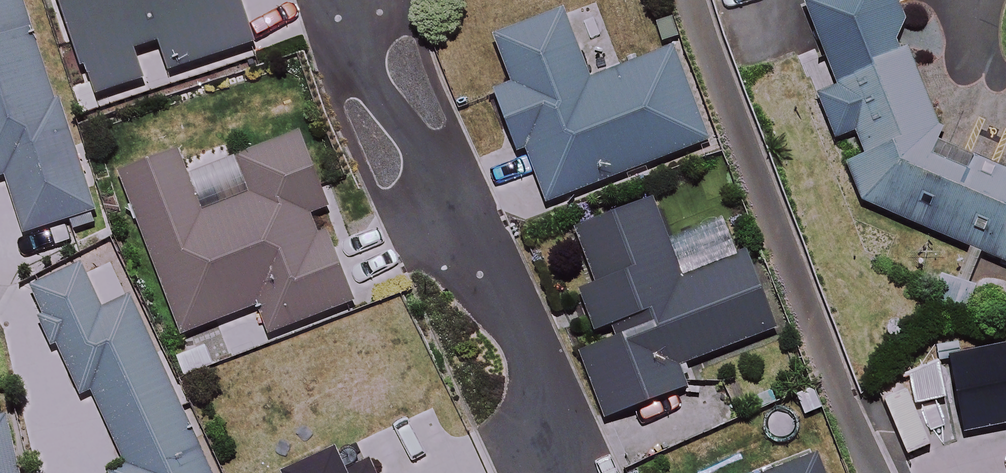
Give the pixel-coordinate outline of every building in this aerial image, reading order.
[(9,177),(26,232),(96,211),(30,0),(0,0),(0,180),(9,177)] [(243,0),(64,0),(99,98),(145,82),(135,53),(163,43),(174,74),(259,45),(243,0)] [(1005,168),(944,147),(920,78),(925,76),(898,0),(816,0),(810,2),(839,87),(823,93),(861,201),(1005,263),(1005,167),(1005,168)] [(592,82),(566,14),(499,40),(516,84),(498,91),(522,153),(530,150),(551,203),(706,143),(670,51),(592,82)] [(334,209),(298,112),(235,135),(183,155),(125,177),(184,335),(261,307),(271,335),(358,303),(324,213),(334,209)] [(676,261),(658,206),(580,232),(598,286),(586,290),(605,347),(586,353),(608,419),(687,392),(678,365),(774,333),(743,239),(676,261)] [(40,319),(54,351),(60,349),(82,396),(95,390),(129,465),(113,472),(213,472),(133,300),(105,313),(85,269),(34,293),(45,317),(40,319)] [(963,441),(1005,431),(1005,342),(945,358),(963,441)] [(11,418),(0,420),(0,472),(24,472),(11,418)] [(352,450),(300,472),(362,472),(352,450)] [(821,457),(778,472),(827,472),(821,457)]
